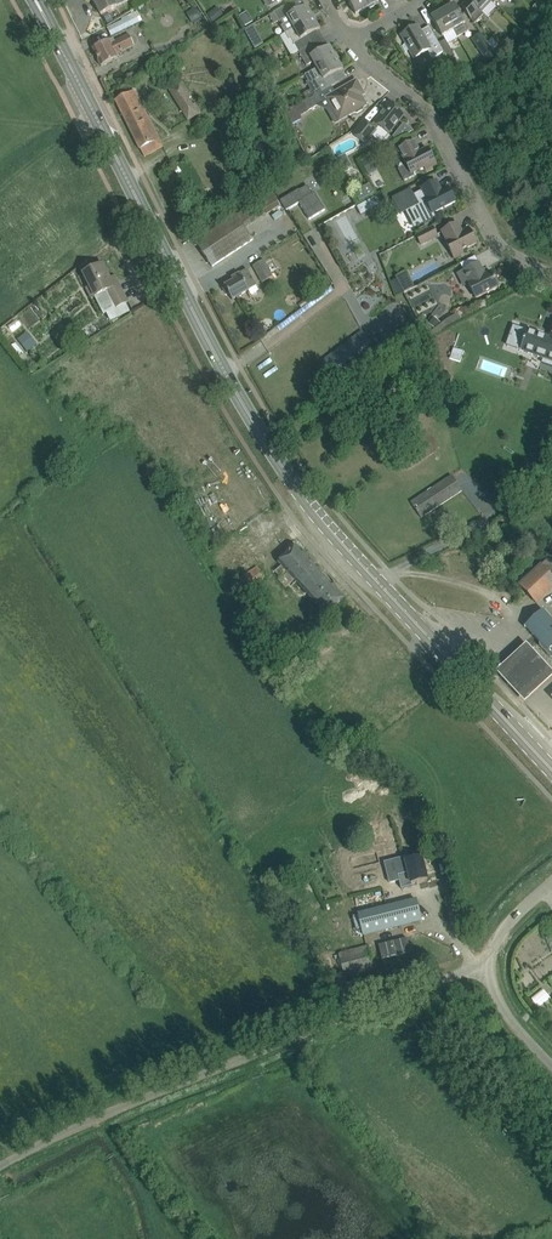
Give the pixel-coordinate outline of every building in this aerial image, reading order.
[(101,14),(129,0),(94,0),(101,14)] [(363,0),(347,0),(356,14),(361,11),(367,8),(363,0)] [(490,0),(467,0),(462,6),(474,24),(484,13),(487,17),(497,7),(494,4),(490,0)] [(543,9),(537,3),(531,9),(537,14),(543,9)] [(289,4),(276,11),(269,15),(274,23),(281,20),(283,25),(281,26),(285,33),(313,17),(306,5),(294,12),(289,4)] [(454,4),(443,10),(458,36),(464,33),(469,29),(454,4)] [(203,18),(195,7),(186,13),(193,25),(203,18)] [(214,24),(224,15),(217,7),(207,15),(214,24)] [(431,17),(434,23),(437,28),(442,36),(453,29),(457,36),(458,36),(443,10),(431,17)] [(111,36),(126,28),(140,21),(135,12),(122,19),(123,20),(107,28),(111,36)] [(313,17),(285,33),(288,39),(291,37),(299,52),(312,44),(307,36),(320,28),(313,17)] [(434,36),(426,40),(417,25),(401,34),(406,43),(402,46),(406,52),(410,49),(414,56),(426,48),(432,58),(443,51),(439,43),(434,36)] [(101,66),(102,66),(118,58),(115,53),(133,44),(128,34),(111,43),(109,40),(93,48),(98,60),(98,61),(99,64),(101,64),(101,66)] [(448,60),(455,57),(445,40),(439,43),(443,51),(448,60)] [(488,62),(496,56),(485,41),(477,47),(488,62)] [(313,61),(317,68),(336,57),(330,45),(317,52),(312,44),(299,52),(307,65),(313,61)] [(314,96),(318,94),(335,84),(330,76),(343,68),(336,57),(317,68),(305,75),(309,82),(307,83),(314,96)] [(273,64),(269,59),(264,62),(267,68),(273,64)] [(275,77),(278,67),(272,66),(269,76),(275,77)] [(334,124),(354,112),(357,113),(362,110),(363,107),(366,105),(359,92),(362,90),(356,80),(326,97),(332,107),(327,110),(334,124)] [(188,120),(198,114),(179,83),(170,89),(188,120)] [(433,86),(429,84),(426,85),(424,90),(428,92),(432,91),(433,86)] [(446,98),(449,93),(443,88),(439,93),(446,98)] [(144,156),(149,154),(163,146),(134,90),(115,100),(140,149),(144,156)] [(314,96),(303,102),(308,111),(323,102),(318,94),(314,96)] [(390,102),(371,126),(365,121),(354,134),(365,143),(379,126),(389,133),(404,114),(390,102)] [(285,112),(291,109),(289,106),(287,103),(282,106),(285,112)] [(302,118),(300,115),(296,107),(286,112),(292,123),(302,118)] [(403,123),(397,131),(403,136),(413,131),(403,123)] [(435,162),(428,148),(419,153),(413,141),(399,148),(405,160),(405,161),(407,165),(398,169),(404,181),(415,176),(414,173),(424,167),(426,170),(435,165),(433,163),(435,162)] [(377,168),(371,157),(361,162),(367,173),(377,168)] [(338,168),(333,158),(323,163),(328,173),(338,168)] [(182,172),(178,165),(173,169),(177,175),(182,172)] [(410,189),(393,198),(395,202),(399,209),(400,211),(414,204),(424,223),(436,216),(434,212),(455,201),(449,188),(442,191),(436,180),(422,188),(423,190),(413,195),(410,189)] [(369,184),(363,188),(368,197),(374,193),(369,184)] [(287,210),(292,207),(299,203),(309,219),(325,210),(315,193),(313,194),(308,186),(299,191),(299,190),(281,200),(287,210)] [(212,266),(253,240),(245,228),(280,205),(271,192),(196,241),(212,266)] [(377,196),(357,207),(361,215),(381,204),(377,196)] [(463,254),(461,251),(476,243),(470,230),(463,234),(457,223),(442,231),(448,242),(447,243),(455,258),(463,254)] [(416,236),(421,245),(438,236),(433,227),(416,236)] [(263,283),(273,276),(264,260),(253,266),(263,283)] [(491,272),(486,274),(485,275),(479,263),(462,271),(475,298),(499,286),(491,272)] [(106,291),(115,308),(128,302),(119,284),(113,286),(102,264),(84,274),(90,286),(86,288),(91,298),(106,291)] [(232,300),(237,297),(257,286),(247,269),(232,278),(234,281),(224,286),(232,300)] [(397,295),(403,292),(402,289),(396,279),(390,282),(397,295)] [(326,287),(322,281),(316,285),(320,291),(326,287)] [(414,288),(412,284),(402,289),(403,292),(404,293),(414,288)] [(440,322),(433,317),(429,324),(436,329),(440,322)] [(520,350),(521,351),(521,350),(543,358),(542,363),(551,366),(551,331),(549,338),(528,330),(527,330),(520,350)] [(29,332),(18,338),(25,351),(36,345),(29,332)] [(453,348),(450,358),(460,362),(464,352),(453,348)] [(452,475),(421,495),(411,502),(421,518),(462,490),(452,475)] [(277,559),(319,611),(337,597),(296,545),(277,559)] [(541,599),(551,589),(551,558),(551,556),(520,585),(537,603),(541,599)] [(260,566),(239,576),(247,590),(267,579),(260,566)] [(543,610),(524,627),(525,627),(540,643),(540,645),(543,650),(546,649),(548,651),(547,654),(551,658),(551,619),(543,610)] [(551,675),(551,672),(524,642),(493,671),(523,702),(551,675)] [(375,846),(389,842),(385,825),(370,829),(375,846)] [(422,857),(405,861),(408,873),(399,875),(401,883),(410,880),(411,883),(427,879),(422,857)] [(415,900),(375,911),(358,915),(364,935),(420,920),(415,900)] [(377,942),(379,957),(410,954),(409,939),(377,942)] [(374,969),(368,946),(339,954),(344,976),(374,969)] [(540,1007),(551,996),(543,988),(532,999),(540,1007)]
